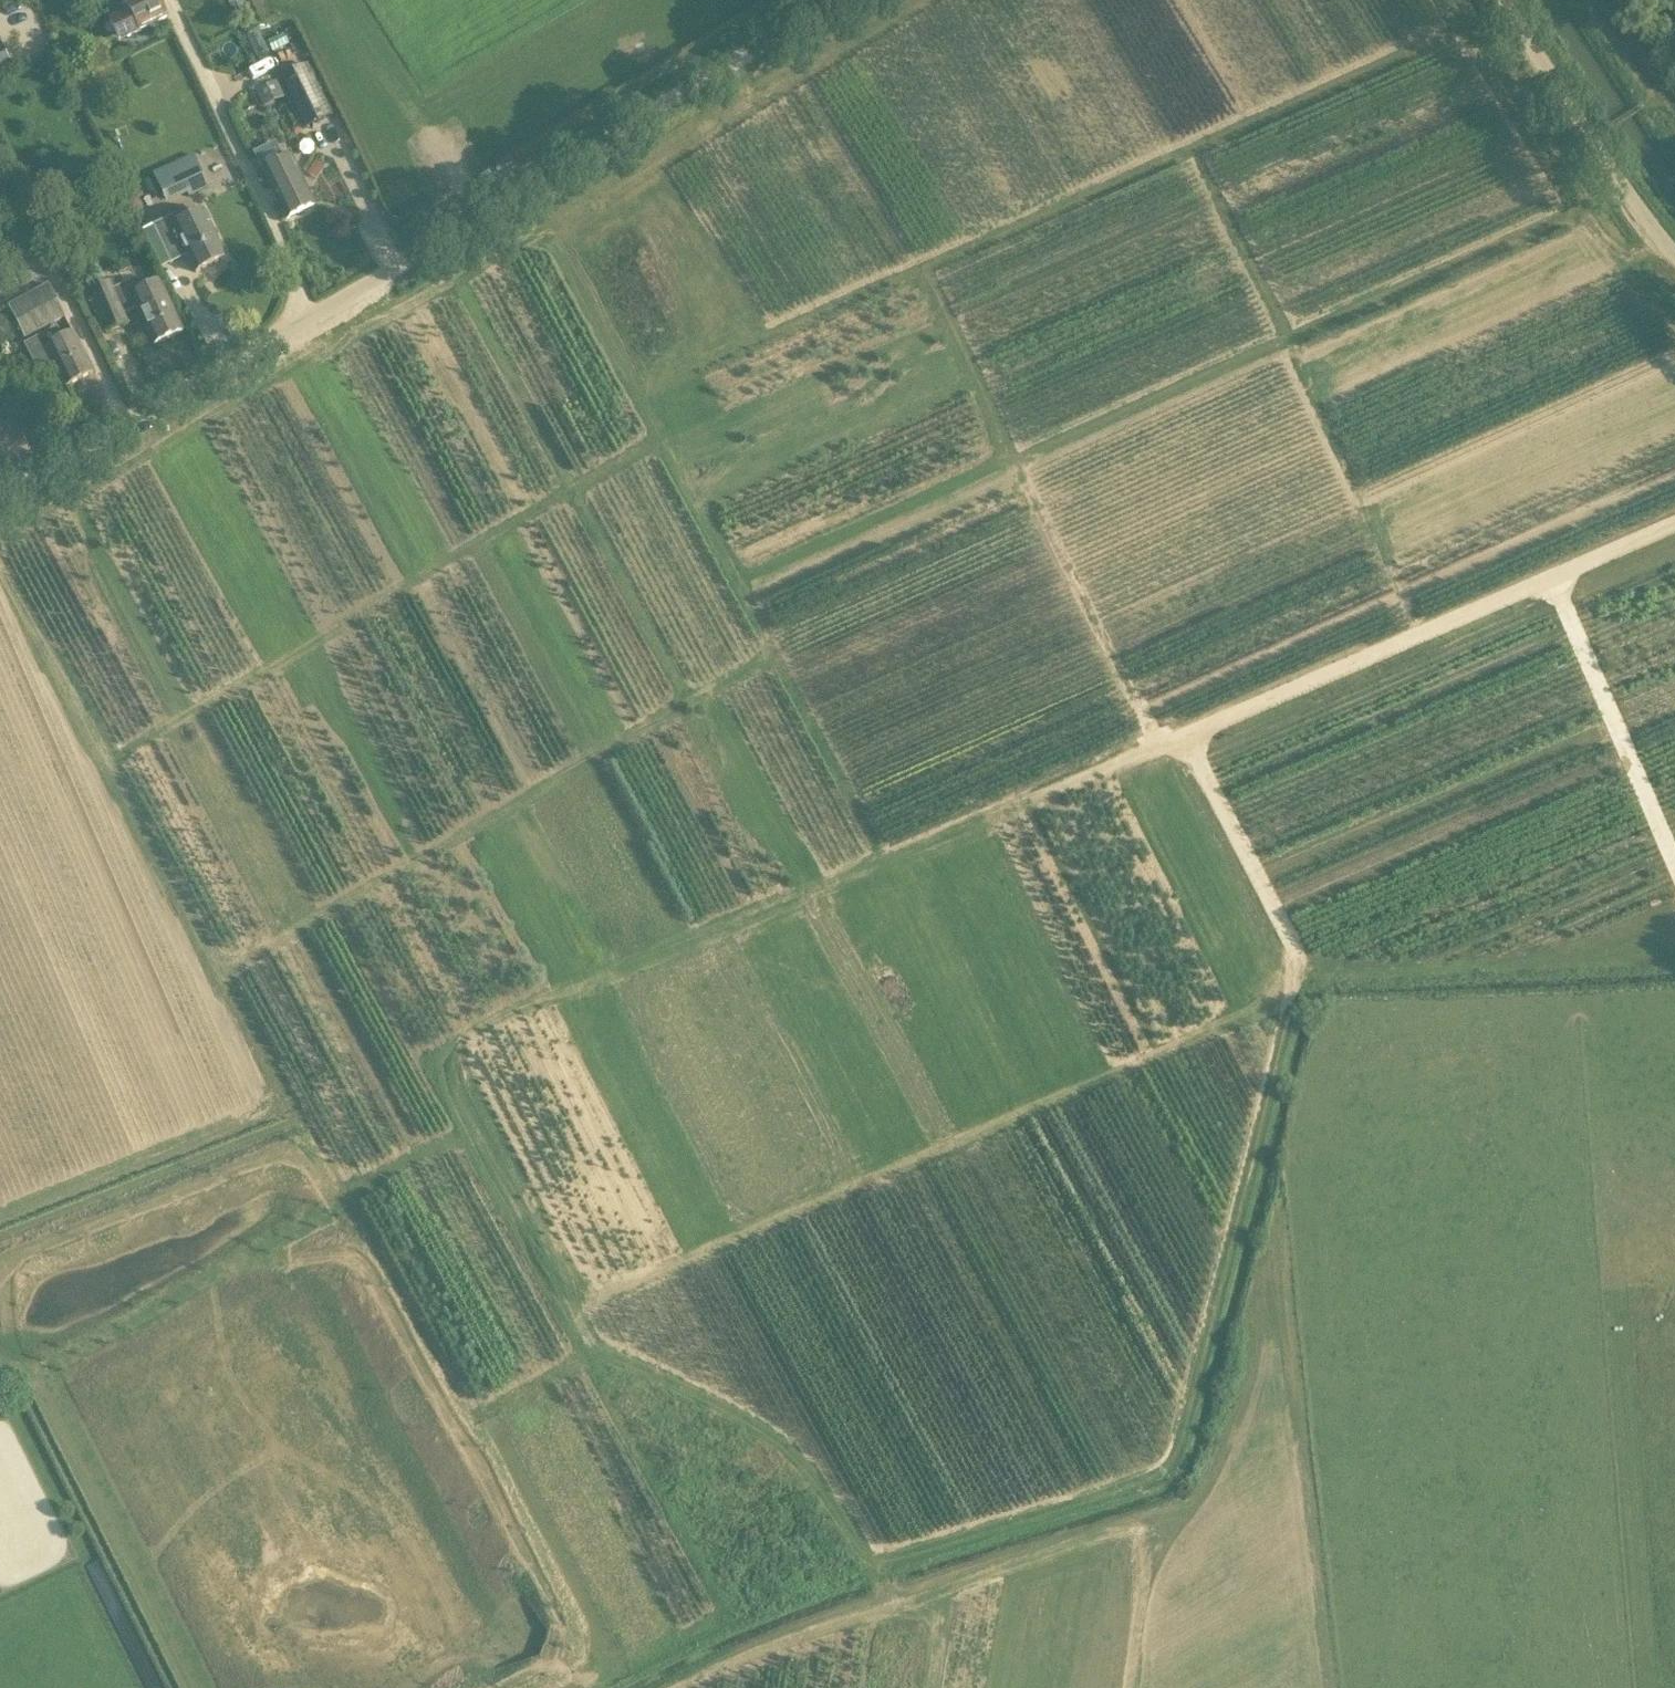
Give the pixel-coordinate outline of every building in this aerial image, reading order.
[(128,1),(126,2),(131,13),(118,19),(127,39),(168,20),(158,0),(127,0),(128,1)] [(12,68),(0,44),(0,74),(12,68)] [(306,128),(307,128),(332,116),(308,65),(281,77),(288,91),(306,128)] [(276,145),(255,155),(262,171),(286,219),(313,206),(290,158),(283,161),(276,145)] [(193,155),(153,174),(165,201),(168,208),(209,188),(193,155)] [(196,273),(226,259),(203,211),(174,225),(171,217),(141,231),(160,270),(188,256),(196,273)] [(124,315),(137,309),(154,346),(182,332),(160,282),(142,291),(137,279),(113,290),(109,281),(87,292),(105,334),(128,323),(124,315)] [(57,303),(16,325),(24,340),(66,319),(57,303)] [(63,338),(58,328),(27,344),(23,346),(38,373),(54,365),(65,388),(93,374),(72,333),(63,338)]
